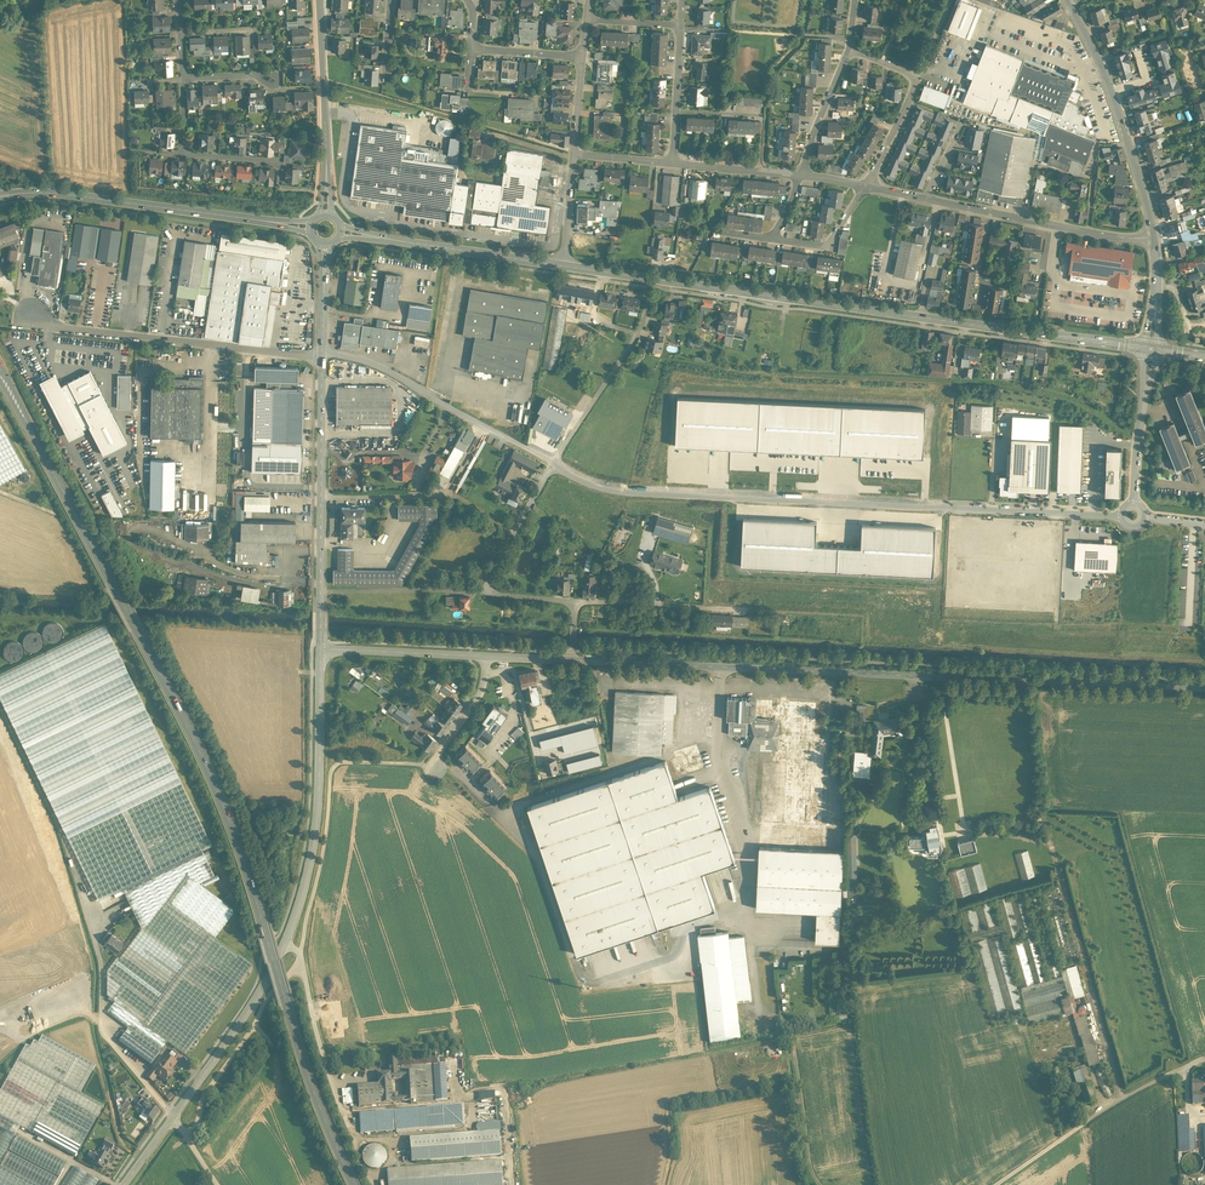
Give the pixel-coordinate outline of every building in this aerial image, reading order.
[(147,3),(152,4),(152,9),(159,9),(167,9),(167,5),(164,5),(164,0),(148,0),(147,3)] [(194,0),(194,8),(195,8),(195,10),(208,10),(208,8),(208,1),(208,0),(194,0)] [(216,3),(216,6),(220,6),(220,9),(233,8),(233,2),(233,0),(216,0),(216,3)] [(244,4),(244,5),(244,9),(257,8),(257,3),(258,3),(257,0),(243,0),(244,4)] [(332,9),(335,9),(347,10),(348,0),(333,0),(332,9)] [(365,12),(373,13),(380,13),(381,0),(366,0),(365,12)] [(400,7),(399,7),(398,17),(403,18),(403,16),(411,16),(412,11),(412,0),(401,0),(400,7)] [(431,0),(422,0),(422,1),(419,1),(419,12),(430,13),(431,0)] [(430,13),(442,14),(443,14),(443,13),(444,0),(431,0),(430,13)] [(485,11),(494,12),(495,12),(496,7),(494,7),(494,6),(494,4),(503,4),(503,0),(486,0),(485,11)] [(521,4),(527,4),(527,13),(538,13),(538,0),(521,0),(521,4)] [(604,8),(616,8),(616,4),(622,4),(622,0),(605,0),(604,8)] [(829,2),(832,2),(831,10),(842,11),(843,0),(829,0),(829,2)] [(972,37),(983,6),(965,0),(960,0),(949,30),(972,37)] [(1022,3),(1029,14),(1043,6),(1046,4),(1043,0),(1027,0),(1022,3)] [(566,2),(562,1),(562,2),(562,11),(561,11),(560,16),(560,17),(564,17),(573,18),(575,2),(566,2)] [(668,3),(655,2),(655,4),(652,4),(652,11),(655,11),(655,12),(667,12),(668,3)] [(1043,16),(1060,6),(1057,2),(1045,9),(1041,12),(1043,16)] [(1199,4),(1194,14),(1204,18),(1204,7),(1199,4)] [(879,6),(867,5),(866,18),(871,19),(877,19),(879,6)] [(1043,6),(1029,14),(1045,20),(1043,16),(1041,12),(1045,9),(1043,6)] [(1060,6),(1043,16),(1045,20),(1062,11),(1060,6)] [(1158,6),(1146,10),(1148,14),(1149,19),(1161,15),(1158,6)] [(1172,9),(1171,9),(1175,20),(1178,19),(1180,25),(1181,25),(1182,28),(1189,26),(1188,23),(1185,12),(1183,6),(1172,9)] [(451,9),(450,9),(450,15),(452,15),(452,19),(450,19),(449,23),(455,24),(455,26),(462,27),(464,12),(462,12),(462,7),(458,7),(458,10),(451,9)] [(1100,8),(1091,11),(1095,24),(1106,20),(1104,14),(1106,14),(1104,7),(1100,8)] [(1124,10),(1124,11),(1127,20),(1128,23),(1132,22),(1131,19),(1138,17),(1135,7),(1124,10)] [(700,9),(698,9),(697,22),(709,22),(710,10),(709,10),(700,9)] [(161,16),(153,17),(155,17),(155,26),(153,26),(153,31),(158,31),(157,29),(164,29),(164,31),(170,30),(170,16),(161,16)] [(831,17),(829,31),(841,32),(843,19),(840,18),(831,17)] [(336,19),(333,18),(332,30),(345,31),(346,20),(344,19),(336,19)] [(486,19),(485,19),(484,33),(484,32),(490,33),(498,34),(498,32),(495,32),(496,25),(495,25),(495,20),(497,20),(486,19)] [(563,26),(563,24),(556,24),(556,20),(547,19),(546,34),(556,35),(557,26),(563,26)] [(365,20),(361,20),(360,32),(366,32),(366,33),(373,34),(373,29),(377,29),(378,21),(374,21),(365,20)] [(1067,23),(1057,20),(1055,27),(1065,30),(1067,23)] [(537,22),(520,21),(519,28),(521,28),(521,34),(520,41),(531,41),(531,38),(535,38),(535,32),(536,32),(537,22)] [(563,26),(557,26),(556,35),(564,36),(564,42),(572,43),(573,27),(563,26)] [(872,39),(873,27),(867,27),(865,26),(863,38),(872,39)] [(873,27),(872,39),(880,40),(881,28),(878,28),(873,27)] [(298,28),(292,29),(293,41),(309,40),(308,28),(298,28)] [(1110,29),(1101,32),(1104,42),(1107,42),(1108,46),(1114,44),(1113,40),(1114,39),(1110,29)] [(611,32),(602,31),(601,43),(610,43),(611,32)] [(620,32),(611,32),(610,43),(619,44),(620,32)] [(629,33),(620,32),(619,44),(628,44),(628,40),(629,33)] [(668,33),(654,32),(653,42),(653,43),(668,43),(668,33)] [(272,35),(258,35),(258,43),(258,48),(266,48),(266,49),(268,49),(268,48),(273,47),(272,35)] [(447,36),(436,35),(436,37),(431,37),(431,41),(431,45),(437,46),(437,55),(438,55),(438,58),(439,60),(442,60),(444,59),(444,56),(445,56),(447,36)] [(711,36),(694,35),(693,53),(694,53),(693,57),(696,57),(702,57),(702,53),(703,53),(703,49),(710,49),(710,44),(712,44),(714,43),(716,42),(717,40),(717,38),(711,38),(711,36)] [(249,36),(236,36),(237,53),(249,53),(249,48),(249,36)] [(228,37),(214,37),(214,46),(214,50),(215,50),(221,50),(228,50),(228,37)] [(171,38),(154,39),(155,39),(155,45),(154,45),(154,50),(156,50),(156,52),(154,52),(154,53),(160,53),(162,52),(162,51),(171,51),(171,38)] [(204,38),(190,38),(190,49),(196,48),(196,55),(205,54),(205,46),(204,38)] [(340,39),(332,38),(331,51),(340,52),(344,52),(345,40),(345,39),(340,39)] [(414,43),(414,46),(416,47),(417,48),(419,49),(421,48),(423,47),(424,44),(423,41),(422,40),(420,39),(418,39),(416,39),(415,41),(414,43)] [(1166,39),(1151,44),(1154,55),(1156,55),(1160,68),(1161,68),(1165,67),(1172,65),(1168,54),(1168,51),(1169,50),(1169,48),(1166,39)] [(668,43),(653,43),(653,42),(652,42),(651,63),(660,63),(667,63),(668,43)] [(831,43),(820,42),(819,51),(831,52),(831,43)] [(1008,99),(1024,57),(987,42),(963,100),(1047,133),(1051,116),(1008,99)] [(377,45),(366,44),(365,56),(376,57),(377,45)] [(309,48),(302,49),(302,48),(300,48),(292,49),(293,54),(291,54),(292,62),(310,61),(310,57),(309,48)] [(831,52),(819,51),(819,60),(830,60),(831,52)] [(1128,52),(1122,53),(1115,56),(1121,77),(1132,74),(1128,61),(1130,61),(1128,52)] [(161,56),(151,57),(151,65),(155,64),(155,61),(161,61),(161,56)] [(1076,78),(1069,75),(1024,57),(1014,83),(1008,99),(1051,116),(1047,133),(1044,147),(1072,158),(1085,163),(1094,140),(1086,136),(1086,135),(1086,134),(1086,132),(1086,131),(1085,130),(1084,128),(1082,126),(1081,125),(1080,123),(1078,120),(1078,117),(1077,114),(1077,113),(1077,110),(1076,107),(1078,106),(1077,102),(1074,103),(1072,101),(1070,100),(1068,99),(1073,87),(1076,78)] [(496,60),(484,59),(483,68),(478,68),(478,75),(485,75),(485,76),(486,76),(486,77),(494,77),(495,72),(496,60)] [(161,61),(155,61),(155,64),(155,69),(161,69),(161,75),(172,75),(172,60),(161,61)] [(516,61),(503,60),(502,77),(515,78),(515,70),(516,61)] [(830,60),(819,60),(819,69),(830,69),(830,60)] [(536,62),(528,62),(528,63),(520,62),(520,61),(519,70),(518,80),(522,81),(523,81),(524,77),(527,77),(527,76),(535,76),(536,66),(536,62)] [(703,62),(698,61),(698,67),(697,78),(705,79),(705,74),(706,74),(708,62),(703,62)] [(607,63),(598,62),(598,63),(599,63),(598,68),(598,69),(598,74),(597,74),(597,75),(598,75),(598,80),(597,80),(597,81),(612,82),(612,81),(611,81),(612,76),(612,75),(612,70),(613,70),(613,69),(612,69),(612,64),(613,64),(613,63),(607,63)] [(569,65),(553,64),(552,76),(568,77),(569,65)] [(864,68),(852,67),(852,81),(862,82),(863,82),(863,76),(863,69),(864,68)] [(305,69),(295,69),(295,81),(306,81),(306,82),(311,82),(311,76),(310,76),(310,68),(305,69)] [(371,70),(366,69),(366,70),(365,77),(365,78),(365,83),(377,84),(378,70),(371,70)] [(1076,78),(1073,87),(1077,89),(1082,76),(1071,71),(1069,75),(1076,78)] [(1174,72),(1162,75),(1165,83),(1160,84),(1160,85),(1163,95),(1163,96),(1182,90),(1178,79),(1176,79),(1174,72)] [(451,73),(441,73),(441,78),(443,78),(443,86),(460,88),(461,76),(451,75),(451,73)] [(882,75),(871,75),(871,76),(870,87),(881,87),(882,75)] [(659,78),(655,77),(655,78),(654,87),(665,87),(666,78),(659,78)] [(241,84),(225,84),(225,89),(225,94),(234,94),(235,97),(241,97),(241,84)] [(217,85),(202,85),(203,95),(203,102),(218,102),(218,101),(217,92),(217,85)] [(709,87),(691,86),(690,103),(702,104),(703,93),(707,94),(708,94),(709,87)] [(813,86),(802,86),(801,95),(812,95),(813,86)] [(949,95),(925,86),(924,90),(923,90),(922,93),(923,93),(921,98),(945,107),(949,95)] [(665,87),(654,87),(654,95),(665,96),(665,87)] [(893,87),(889,87),(889,89),(889,98),(900,99),(901,87),(893,87)] [(1074,103),(1077,102),(1076,101),(1081,90),(1077,89),(1073,87),(1068,99),(1070,100),(1072,101),(1074,103)] [(1156,97),(1153,89),(1144,92),(1143,87),(1136,90),(1137,94),(1127,97),(1130,106),(1156,98),(1156,97)] [(562,89),(556,88),(556,89),(555,96),(569,97),(569,89),(562,89)] [(171,89),(156,90),(157,107),(176,106),(176,104),(172,104),(172,94),(171,89)] [(199,102),(199,97),(195,98),(194,89),(187,89),(187,110),(199,110),(199,102)] [(148,90),(134,91),(135,102),(144,102),(149,101),(148,94),(148,90)] [(264,90),(249,90),(249,95),(249,104),(250,104),(264,103),(264,90)] [(604,91),(599,90),(598,98),(596,98),(596,107),(606,107),(606,100),(613,101),(613,91),(606,91),(604,91)] [(312,91),(295,92),(295,101),(295,103),(296,103),(303,103),(303,109),(313,108),(312,91)] [(460,95),(443,94),(442,101),(444,101),(443,107),(459,108),(459,105),(459,97),(460,95)] [(665,96),(654,95),(653,104),(664,105),(665,96)] [(812,95),(801,95),(801,104),(812,104),(812,95)] [(285,96),(273,97),(273,110),(285,109),(286,109),(285,102),(285,96)] [(569,97),(555,96),(555,104),(561,105),(568,105),(569,97)] [(854,98),(838,97),(838,109),(846,109),(854,110),(854,98)] [(522,99),(509,98),(508,108),(508,114),(508,115),(521,116),(522,99)] [(533,100),(522,99),(521,116),(520,116),(532,117),(532,112),(533,100)] [(1195,103),(1197,110),(1198,110),(1198,112),(1200,118),(1200,119),(1201,119),(1201,117),(1204,116),(1204,103),(1204,100),(1195,103)] [(812,104),(801,104),(800,113),(811,113),(812,104)] [(934,113),(917,106),(910,123),(919,127),(923,116),(931,119),(934,113)] [(1079,108),(1078,106),(1076,107),(1077,110),(1077,113),(1077,114),(1078,117),(1078,120),(1080,123),(1081,125),(1082,126),(1084,128),(1085,130),(1086,131),(1086,132),(1086,134),(1086,135),(1086,136),(1090,125),(1082,122),(1086,113),(1079,110),(1079,109),(1079,108)] [(1145,110),(1135,112),(1139,123),(1148,120),(1146,114),(1145,110)] [(532,112),(532,117),(532,119),(541,120),(542,113),(532,112)] [(560,113),(554,112),(554,113),(553,117),(554,118),(554,122),(567,122),(567,113),(560,113)] [(604,115),(595,115),(594,138),(611,139),(611,131),(604,130),(604,121),(612,122),(612,116),(604,115)] [(945,118),(937,115),(935,120),(942,124),(938,135),(946,138),(946,139),(954,122),(945,118)] [(697,117),(688,117),(687,128),(696,129),(697,117)] [(705,118),(697,117),(696,129),(705,129),(705,118)] [(714,118),(705,118),(705,129),(714,129),(714,118)] [(738,120),(729,119),(729,130),(738,131),(738,120)] [(747,120),(738,120),(738,131),(746,132),(747,120)] [(761,121),(747,120),(746,132),(755,132),(761,132),(761,121)] [(1148,120),(1139,123),(1142,133),(1151,130),(1148,120)] [(650,122),(648,122),(648,123),(648,131),(659,132),(660,123),(657,123),(650,122)] [(837,122),(828,122),(828,135),(828,136),(832,136),(833,136),(841,136),(841,135),(842,123),(842,122),(837,122)] [(877,124),(874,122),(870,130),(880,135),(884,127),(877,124)] [(910,123),(909,122),(902,139),(911,143),(915,132),(923,135),(926,129),(919,127),(910,123)] [(442,149),(404,144),(406,130),(405,130),(405,126),(397,125),(397,129),(361,124),(350,197),(404,204),(403,213),(448,220),(449,220),(450,210),(450,211),(454,183),(458,156),(448,154),(448,152),(445,152),(445,154),(442,153),(442,149)] [(481,129),(470,128),(468,137),(474,138),(479,139),(481,129)] [(969,134),(982,137),(983,130),(978,129),(971,128),(970,131),(969,131),(969,134)] [(1035,138),(991,128),(979,188),(977,195),(976,200),(993,203),(994,198),(998,199),(999,192),(1023,197),(1035,138)] [(792,131),(785,130),(784,131),(785,131),(784,139),(795,140),(796,131),(792,131)] [(880,135),(870,130),(866,138),(876,143),(880,135)] [(659,132),(648,131),(648,136),(647,140),(659,141),(659,132)] [(938,135),(929,131),(926,137),(934,140),(929,151),(937,155),(938,155),(946,138),(938,135)] [(166,132),(162,132),(161,138),(160,138),(158,140),(158,142),(159,143),(161,143),(161,145),(173,146),(174,133),(166,132)] [(1156,133),(1149,136),(1151,140),(1157,138),(1163,136),(1162,132),(1156,133)] [(569,135),(551,133),(550,141),(559,141),(559,145),(568,146),(569,135)] [(213,135),(200,134),(200,141),(201,141),(202,142),(201,148),(212,149),(213,142),(213,135)] [(967,140),(981,143),(982,137),(969,134),(967,140)] [(236,136),(231,136),(230,136),(229,142),(233,142),(232,149),(233,151),(245,152),(245,141),(246,137),(241,137),(236,136)] [(479,139),(474,138),(471,158),(492,161),(495,141),(479,139)] [(876,143),(866,138),(862,146),(872,151),(876,143)] [(1151,140),(1144,142),(1147,152),(1158,149),(1157,144),(1158,144),(1157,138),(1151,140)] [(274,140),(264,139),(264,144),(261,144),(261,148),(262,149),(262,153),(273,154),(273,149),(278,149),(278,147),(279,142),(278,142),(274,141),(274,140)] [(795,140),(784,139),(784,148),(795,149),(795,140)] [(902,139),(901,139),(894,155),(902,159),(907,148),(915,151),(917,146),(911,143),(902,139)] [(659,141),(647,140),(647,149),(654,149),(658,150),(659,141)] [(981,143),(967,140),(967,142),(965,141),(964,145),(979,148),(981,143)] [(301,142),(292,141),(291,156),(295,156),(295,159),(301,159),(301,156),(303,157),(304,142),(301,142)] [(828,145),(819,145),(818,156),(823,156),(823,157),(833,158),(833,146),(833,145),(828,145)] [(872,151),(862,146),(858,153),(864,157),(868,159),(872,151)] [(937,155),(929,151),(921,147),(918,153),(926,156),(921,167),(929,171),(930,171),(937,155)] [(1072,158),(1044,147),(1042,160),(1068,170),(1070,164),(1072,158)] [(1122,147),(1110,150),(1111,151),(1109,151),(1110,157),(1111,160),(1115,159),(1116,161),(1125,158),(1122,147)] [(1158,149),(1147,152),(1150,161),(1155,160),(1160,159),(1158,153),(1163,152),(1162,147),(1158,149)] [(543,154),(507,148),(503,173),(501,184),(497,184),(468,180),(468,185),(454,183),(450,211),(450,210),(449,220),(448,220),(448,222),(463,224),(463,221),(547,233),(551,206),(536,204),(539,179),(541,170),(543,154)] [(795,149),(784,148),(783,157),(795,158),(795,157),(794,157),(795,149)] [(864,157),(858,153),(854,152),(850,160),(860,165),(864,157)] [(978,156),(959,152),(957,164),(958,164),(958,165),(963,166),(969,167),(974,168),(975,168),(977,161),(978,156)] [(894,155),(892,155),(885,172),(888,173),(894,176),(899,164),(907,168),(909,162),(902,159),(894,155)] [(162,161),(151,159),(150,171),(161,172),(161,170),(162,162),(162,161)] [(183,161),(175,160),(175,161),(172,161),(172,165),(171,171),(172,171),(174,172),(174,173),(182,174),(182,172),(185,172),(186,162),(183,162),(183,161)] [(860,165),(850,160),(846,168),(847,168),(856,173),(860,165)] [(202,162),(198,162),(197,163),(193,163),(193,165),(193,173),(200,174),(200,177),(207,178),(208,169),(206,169),(206,164),(202,163),(202,162)] [(1185,162),(1169,167),(1170,172),(1172,176),(1180,173),(1188,171),(1185,162)] [(921,167),(912,164),(910,169),(918,173),(913,184),(922,188),(929,171),(921,167)] [(1124,165),(1109,164),(1109,171),(1116,172),(1115,183),(1123,184),(1126,184),(1127,175),(1126,175),(1126,171),(1124,171),(1124,165)] [(228,166),(222,165),(222,166),(216,165),(215,175),(221,175),(221,176),(225,176),(229,176),(230,170),(230,167),(228,166)] [(249,166),(244,165),(244,166),(238,165),(237,177),(250,178),(251,178),(251,171),(252,166),(249,166)] [(274,170),(260,168),(260,172),(259,179),(263,180),(264,181),(264,183),(273,184),(274,170)] [(293,168),(288,168),(287,171),(286,171),(286,177),(287,177),(287,181),(296,182),(297,180),(298,169),(298,168),(293,168)] [(598,169),(585,168),(584,178),(580,178),(579,188),(590,189),(590,184),(596,184),(597,181),(598,169)] [(621,170),(605,168),(604,179),(620,181),(621,177),(621,170)] [(1161,168),(1150,171),(1153,182),(1164,178),(1172,176),(1170,172),(1163,175),(1161,168)] [(550,171),(541,170),(540,176),(542,176),(541,185),(548,186),(550,171)] [(649,178),(636,176),(637,175),(631,174),(630,190),(648,192),(649,178)] [(680,176),(664,174),(664,182),(662,203),(677,205),(679,183),(680,176)] [(552,185),(559,185),(560,176),(553,175),(552,185)] [(1063,197),(1042,193),(1043,186),(1045,186),(1047,176),(1041,175),(1041,178),(1037,178),(1036,184),(1032,206),(1046,209),(1060,212),(1063,197)] [(732,178),(717,176),(717,179),(715,179),(714,187),(716,188),(724,189),(730,189),(731,189),(732,178)] [(963,179),(958,178),(958,177),(953,176),(953,177),(949,176),(946,188),(948,188),(948,189),(953,190),(953,189),(964,191),(964,192),(969,193),(970,193),(971,187),(973,181),(968,180),(968,179),(963,178),(963,179)] [(1164,178),(1153,182),(1157,192),(1167,188),(1165,182),(1164,178)] [(753,180),(745,179),(744,179),(744,183),(743,190),(743,191),(752,191),(753,180)] [(706,181),(693,180),(691,196),(692,196),(691,200),(701,201),(701,197),(705,197),(706,181)] [(762,181),(753,180),(752,191),(752,192),(752,191),(761,192),(762,181)] [(1081,182),(1070,180),(1068,181),(1067,184),(1068,186),(1077,187),(1075,193),(1084,195),(1086,183),(1081,182)] [(770,182),(762,181),(761,192),(769,193),(771,182),(770,182)] [(779,182),(771,182),(769,193),(770,193),(778,194),(779,192),(779,185),(780,182),(779,182)] [(1188,186),(1175,190),(1176,194),(1190,190),(1189,190),(1188,186)] [(1123,188),(1117,187),(1117,188),(1115,188),(1114,201),(1127,202),(1128,188),(1123,188)] [(843,190),(832,189),(831,197),(842,198),(843,191),(843,190)] [(1023,197),(999,192),(998,199),(1022,204),(1023,197)] [(1173,195),(1160,199),(1163,208),(1180,203),(1178,197),(1174,198),(1173,195)] [(842,198),(831,197),(831,199),(830,205),(834,205),(841,206),(842,198)] [(609,200),(600,199),(600,207),(600,215),(602,215),(608,216),(611,216),(612,204),(609,203),(609,200)] [(618,200),(609,200),(609,203),(612,204),(611,216),(608,216),(607,224),(616,225),(617,216),(618,200)] [(689,202),(681,201),(681,205),(680,210),(688,211),(689,202)] [(1180,203),(1163,208),(1166,218),(1178,214),(1177,212),(1183,210),(1180,203)] [(589,204),(578,204),(577,221),(588,221),(588,224),(592,224),(592,219),(596,219),(596,215),(600,215),(600,207),(589,206),(589,204)] [(825,204),(823,204),(822,212),(833,213),(834,205),(830,205),(825,204)] [(1088,207),(1077,204),(1076,208),(1079,209),(1078,215),(1075,215),(1074,220),(1083,222),(1084,217),(1088,218),(1088,210),(1088,207)] [(681,205),(672,205),(671,213),(673,213),(680,214),(680,210),(681,205)] [(1119,209),(1113,209),(1112,222),(1113,222),(1113,221),(1125,222),(1124,223),(1125,223),(1125,221),(1125,215),(1126,215),(1126,210),(1119,209)] [(670,213),(656,211),(655,219),(655,223),(669,224),(670,213)] [(920,226),(923,214),(914,211),(913,211),(910,224),(920,226)] [(833,213),(822,212),(821,220),(824,220),(832,221),(833,213)] [(737,215),(729,213),(728,213),(727,221),(727,225),(736,226),(737,215),(737,214),(737,215)] [(923,214),(920,226),(921,226),(919,232),(924,234),(926,234),(928,227),(928,228),(931,215),(923,213),(923,214)] [(966,215),(960,213),(958,220),(965,222),(966,215)] [(948,215),(942,214),(940,222),(939,228),(945,229),(948,215)] [(746,216),(738,215),(737,215),(736,226),(744,227),(746,216)] [(955,217),(948,215),(945,229),(951,231),(952,231),(953,225),(955,217)] [(755,217),(746,216),(744,227),(745,227),(753,228),(755,217)] [(763,218),(755,217),(753,228),(762,230),(764,219),(764,218),(763,218)] [(816,219),(809,218),(808,226),(823,228),(824,220),(821,220),(816,219)] [(1180,221),(1165,226),(1168,236),(1181,232),(1183,231),(1183,230),(1180,221)] [(0,228),(0,245),(13,240),(14,244),(19,243),(19,239),(13,223),(0,228)] [(973,224),(970,223),(969,230),(982,233),(983,225),(980,225),(973,224)] [(98,227),(76,224),(72,254),(94,257),(98,227)] [(823,228),(808,226),(807,234),(822,236),(823,228)] [(46,229),(34,227),(30,254),(34,255),(42,256),(46,229)] [(121,230),(102,228),(98,258),(106,259),(113,260),(116,260),(121,230)] [(1183,231),(1181,232),(1183,241),(1184,241),(1185,240),(1184,236),(1197,232),(1197,231),(1191,233),(1188,228),(1183,230),(1183,231)] [(64,232),(46,229),(42,256),(40,268),(38,283),(56,286),(64,232)] [(842,230),(841,237),(848,238),(849,231),(842,230)] [(982,233),(969,230),(968,238),(981,240),(982,233)] [(158,236),(134,232),(127,281),(151,284),(158,236)] [(287,242),(221,232),(219,249),(284,258),(287,242)] [(1197,232),(1184,236),(1185,240),(1199,238),(1197,232)] [(1041,236),(1026,234),(1025,238),(1024,245),(1033,246),(1039,247),(1041,236)] [(998,236),(991,235),(989,243),(996,244),(998,236)] [(1017,241),(1007,239),(1007,238),(998,236),(996,244),(1005,245),(1004,253),(1001,252),(1001,257),(1006,258),(1006,254),(1015,256),(1017,241)] [(585,239),(576,237),(575,246),(584,247),(585,242),(585,239)] [(612,239),(596,237),(595,240),(607,242),(606,247),(611,248),(611,243),(612,239)] [(841,237),(840,237),(838,253),(846,254),(848,238),(841,237)] [(1025,238),(1021,237),(1020,248),(1033,250),(1033,246),(1024,245),(1025,238)] [(915,241),(901,238),(893,274),(914,278),(922,243),(915,241)] [(981,240),(968,238),(966,245),(980,247),(981,240)] [(1083,243),(1067,241),(1065,251),(1072,252),(1068,273),(1071,274),(1070,280),(1102,284),(1129,287),(1134,251),(1087,244),(1088,239),(1083,239),(1083,243)] [(216,245),(185,240),(184,243),(182,244),(182,246),(183,247),(184,247),(183,252),(181,252),(180,253),(179,255),(180,257),(182,257),(176,295),(189,297),(190,291),(208,294),(215,250),(215,249),(216,245)] [(721,243),(713,242),(713,241),(712,241),(711,253),(719,254),(720,254),(721,243)] [(1183,241),(1172,244),(1176,256),(1188,252),(1184,241),(1183,241)] [(730,244),(721,243),(720,254),(728,255),(730,244)] [(738,245),(730,244),(728,255),(737,256),(737,257),(738,254),(739,246),(739,245),(738,245)] [(938,252),(939,245),(932,244),(930,251),(938,252)] [(758,247),(750,246),(750,245),(749,248),(748,255),(748,257),(757,258),(759,247),(758,247)] [(939,245),(938,252),(944,254),(945,251),(946,252),(951,253),(952,248),(939,245)] [(980,247),(966,245),(965,252),(978,254),(980,247)] [(655,247),(654,246),(654,247),(653,257),(662,258),(663,248),(662,248),(655,247)] [(363,249),(351,247),(350,257),(362,259),(363,249)] [(767,248),(759,247),(757,258),(766,259),(765,259),(766,259),(767,248)] [(776,249),(767,248),(766,259),(766,260),(766,259),(774,261),(775,261),(775,258),(776,251),(776,249)] [(18,250),(11,249),(9,259),(16,260),(18,250)] [(284,260),(221,250),(208,337),(238,341),(262,344),(263,336),(264,336),(269,302),(285,304),(287,292),(279,290),(280,286),(284,260)] [(791,252),(784,250),(783,250),(783,252),(782,259),(782,261),(790,262),(790,263),(791,251),(791,252)] [(799,253),(792,252),(792,251),(791,251),(790,263),(790,262),(797,263),(797,264),(798,264),(799,253)] [(978,254),(965,252),(964,259),(969,260),(977,262),(978,254)] [(807,254),(799,253),(798,264),(806,265),(806,264),(807,255),(808,254),(807,254)] [(42,256),(34,255),(32,267),(40,268),(42,256)] [(832,258),(818,256),(818,257),(817,267),(830,269),(832,258)] [(362,259),(350,257),(349,257),(346,278),(348,278),(365,281),(366,271),(360,270),(362,259)] [(1187,260),(1178,263),(1178,264),(1178,266),(1178,268),(1180,269),(1180,271),(1183,270),(1183,271),(1184,272),(1186,272),(1185,270),(1188,270),(1187,269),(1189,268),(1189,267),(1197,264),(1203,262),(1201,257),(1188,262),(1187,260)] [(841,259),(832,258),(830,269),(829,274),(839,275),(841,259)] [(1030,263),(1021,261),(1020,270),(1028,272),(1030,263)] [(1197,264),(1199,272),(1201,277),(1204,276),(1204,264),(1204,261),(1203,262),(1197,264)] [(967,269),(963,268),(962,275),(975,278),(976,270),(967,269)] [(1028,272),(1020,270),(1018,283),(1021,283),(1026,284),(1028,272)] [(401,274),(385,272),(380,307),(396,309),(401,274)] [(1199,272),(1188,275),(1189,276),(1183,278),(1184,282),(1201,277),(1199,272)] [(975,278),(962,275),(960,283),(974,285),(975,278)] [(371,276),(370,285),(376,286),(378,277),(371,276)] [(365,281),(348,278),(344,301),(362,304),(365,281)] [(944,281),(933,280),(931,288),(942,290),(944,281)] [(974,285),(960,283),(959,290),(972,292),(974,285)] [(1026,284),(1021,283),(1019,295),(1034,297),(1036,285),(1026,284)] [(1002,289),(989,287),(988,294),(1001,296),(1002,289)] [(1187,292),(1190,301),(1204,297),(1204,294),(1203,287),(1197,289),(1187,292)] [(549,302),(470,288),(462,335),(474,337),(469,370),(475,371),(475,369),(505,374),(504,376),(523,379),(529,346),(541,348),(549,302)] [(942,290),(931,288),(930,296),(928,296),(927,306),(939,308),(942,290)] [(972,292),(959,290),(958,297),(971,299),(972,292)] [(611,293),(606,292),(606,293),(601,293),(599,305),(614,308),(614,306),(618,307),(619,298),(611,297),(611,293)] [(595,295),(587,294),(585,303),(593,304),(595,295)] [(1001,296),(988,294),(987,301),(1000,303),(1001,296)] [(81,298),(69,296),(68,302),(67,309),(79,310),(81,298)] [(640,299),(624,296),(622,308),(638,311),(640,299)] [(971,299),(958,297),(957,304),(970,307),(971,299)] [(1190,301),(1193,311),(1203,308),(1203,307),(1204,307),(1204,297),(1190,301)] [(713,299),(702,298),(701,305),(712,306),(713,299)] [(68,302),(61,301),(59,312),(67,313),(67,309),(68,302)] [(1000,303),(987,301),(986,308),(999,311),(1000,303)] [(432,306),(409,303),(407,317),(430,320),(432,306)] [(675,304),(671,303),(667,303),(665,316),(672,317),(672,316),(677,316),(679,306),(679,305),(679,304),(675,304)] [(983,305),(972,304),(971,310),(982,312),(983,305)] [(567,309),(553,306),(543,367),(556,369),(567,309)] [(729,312),(721,310),(719,321),(720,321),(718,332),(726,334),(726,331),(728,322),(729,312)] [(738,313),(729,312),(728,322),(736,323),(738,313)] [(661,322),(656,321),(654,332),(661,333),(664,334),(665,334),(667,324),(661,322)] [(354,323),(344,322),(341,346),(359,349),(360,343),(363,324),(362,324),(354,323)] [(736,323),(728,322),(726,331),(734,333),(735,333),(735,330),(736,323)] [(399,330),(363,324),(360,343),(396,348),(399,330)] [(744,332),(735,330),(735,333),(734,333),(733,336),(743,338),(744,332)] [(934,331),(924,330),(922,349),(928,350),(929,344),(932,345),(934,331)] [(952,334),(941,332),(939,342),(942,342),(941,346),(944,346),(944,350),(952,351),(953,343),(951,343),(952,334)] [(659,340),(648,338),(645,348),(651,349),(651,350),(655,351),(655,350),(661,351),(663,341),(659,340)] [(1018,343),(1003,341),(1002,354),(1009,355),(1017,356),(1018,343)] [(1027,344),(1018,343),(1017,356),(1016,358),(1022,359),(1023,353),(1026,354),(1027,344)] [(1037,345),(1027,344),(1026,354),(1028,354),(1027,358),(1033,359),(1034,355),(1035,355),(1037,345)] [(1046,347),(1037,345),(1035,355),(1039,356),(1038,361),(1045,362),(1045,356),(1046,347)] [(980,349),(965,347),(963,357),(970,358),(979,359),(980,349)] [(1099,354),(1084,352),(1081,369),(1092,371),(1093,364),(1097,364),(1098,364),(1099,356),(1099,354)] [(1105,357),(1099,356),(1098,364),(1097,364),(1097,366),(1104,367),(1105,357)] [(951,360),(942,359),(941,364),(929,362),(928,375),(948,376),(951,360)] [(279,367),(255,366),(254,379),(267,380),(266,388),(272,388),(272,387),(297,388),(297,387),(297,381),(298,381),(298,367),(286,367),(286,365),(280,365),(279,367)] [(968,367),(965,366),(963,377),(970,377),(972,367),(968,367)] [(90,370),(67,382),(90,426),(104,454),(126,442),(90,370)] [(70,436),(82,429),(60,386),(54,374),(41,380),(70,436)] [(130,375),(118,375),(117,407),(129,408),(130,375)] [(196,379),(170,378),(170,387),(201,387),(204,387),(204,377),(197,376),(196,379)] [(90,426),(67,382),(60,386),(82,429),(90,426)] [(170,387),(152,386),(152,387),(151,436),(200,437),(201,387),(170,387)] [(391,387),(337,386),(336,423),(391,423),(391,387)] [(266,388),(254,387),(253,441),(271,441),(272,388),(266,388)] [(297,388),(272,387),(272,388),(271,441),(302,442),(303,426),(304,388),(297,387),(297,388)] [(1190,430),(1191,434),(1195,443),(1202,441),(1201,440),(1203,439),(1203,440),(1204,440),(1204,426),(1190,388),(1183,391),(1184,392),(1182,392),(1182,391),(1175,394),(1190,430)] [(923,458),(925,408),(678,396),(675,445),(823,453),(829,453),(835,453),(844,454),(850,454),(856,454),(923,458)] [(993,406),(972,405),(971,411),(970,429),(992,430),(993,406)] [(971,411),(958,411),(957,433),(970,433),(970,429),(971,411)] [(564,424),(542,412),(535,425),(557,437),(564,424)] [(1179,434),(1174,422),(1167,425),(1167,426),(1166,426),(1166,425),(1159,428),(1176,470),(1182,467),(1182,466),(1183,465),(1184,466),(1190,464),(1184,448),(1180,439),(1191,434),(1190,430),(1179,434)] [(26,469),(0,423),(0,484),(26,469)] [(1084,425),(1059,424),(1057,491),(1081,491),(1084,425)] [(471,432),(464,428),(440,471),(446,474),(461,449),(462,449),(471,432)] [(1052,439),(1011,437),(1010,475),(1009,488),(1018,489),(1049,490),(1052,439)] [(341,448),(346,443),(341,438),(336,443),(341,448)] [(253,441),(252,441),(251,471),(301,473),(302,442),(271,441),(253,441)] [(1117,448),(1108,448),(1107,448),(1106,467),(1106,479),(1105,479),(1105,494),(1106,494),(1115,494),(1120,495),(1121,475),(1120,475),(1120,474),(1121,474),(1121,468),(1120,468),(1121,467),(1122,448),(1117,448)] [(539,462),(514,449),(508,460),(515,464),(519,466),(519,467),(522,468),(522,467),(533,473),(539,462)] [(175,460),(150,460),(149,508),(174,509),(175,460)] [(515,464),(508,460),(501,476),(507,479),(515,464)] [(402,461),(394,461),(394,476),(402,476),(402,478),(402,479),(404,480),(405,481),(407,480),(408,479),(408,478),(408,476),(410,476),(410,461),(403,461),(402,461)] [(348,465),(343,465),(339,469),(339,475),(343,479),(348,479),(352,475),(352,469),(348,465)] [(1193,469),(1186,472),(1190,482),(1197,480),(1193,469)] [(1018,489),(1009,488),(1010,475),(1000,475),(999,484),(1000,484),(1000,493),(1008,493),(1008,494),(1018,495),(1018,489)] [(507,479),(501,476),(494,489),(509,496),(507,501),(516,505),(518,501),(525,488),(516,483),(507,479)] [(110,491),(101,495),(112,515),(122,515),(110,491)] [(244,494),(236,493),(235,515),(241,515),(241,521),(244,521),(244,509),(244,495),(244,494)] [(257,495),(244,495),(244,509),(256,509),(257,495)] [(269,496),(257,495),(256,509),(269,509),(269,496)] [(432,504),(420,504),(420,505),(398,504),(398,519),(420,519),(420,524),(394,570),(353,570),(353,549),(338,549),(338,570),(333,570),(333,582),(357,583),(357,585),(392,585),(392,583),(401,583),(432,527),(432,520),(437,520),(437,505),(432,505),(432,504)] [(364,507),(342,507),(342,520),(344,520),(344,522),(342,522),(341,538),(352,538),(352,536),(355,536),(355,523),(357,523),(357,520),(364,520),(364,507)] [(693,526),(658,516),(653,532),(688,542),(689,541),(692,529),(693,526)] [(933,574),(935,527),(860,524),(859,547),(815,545),(816,521),(743,518),(741,566),(933,574)] [(244,521),(241,521),(240,539),(267,540),(274,540),(295,541),(295,522),(270,522),(244,521)] [(183,523),(183,539),(209,539),(209,523),(183,523)] [(692,529),(689,541),(695,543),(699,531),(692,529)] [(1110,542),(1110,539),(1105,538),(1104,542),(1076,540),(1074,563),(1074,569),(1116,572),(1118,543),(1110,542)] [(240,539),(236,539),(236,561),(266,562),(266,544),(267,540),(240,539)] [(693,551),(695,543),(689,541),(688,542),(687,543),(686,549),(693,551)] [(679,553),(677,559),(682,560),(686,549),(687,543),(682,542),(679,553)] [(669,550),(655,546),(653,551),(667,556),(669,550)] [(679,553),(669,550),(667,556),(677,559),(679,553)] [(667,556),(653,551),(649,565),(678,574),(682,560),(677,559),(667,556)] [(596,575),(584,574),(583,591),(583,595),(583,597),(595,598),(595,588),(596,575)] [(207,579),(185,576),(182,591),(205,595),(207,579)] [(568,580),(565,580),(565,579),(559,579),(559,583),(558,583),(558,590),(559,590),(559,592),(569,592),(570,582),(570,580),(568,580)] [(260,588),(242,586),(241,601),(258,603),(260,588)] [(288,590),(278,590),(277,607),(288,607),(288,590)] [(469,608),(469,596),(459,596),(459,597),(459,604),(455,604),(452,604),(452,608),(469,608)] [(733,616),(733,615),(712,614),(711,624),(733,625),(733,616)] [(747,616),(733,616),(733,625),(747,626),(747,616)] [(61,639),(62,622),(44,622),(44,639),(61,639)] [(181,781),(104,624),(0,674),(0,696),(68,836),(181,781)] [(24,648),(42,649),(42,632),(25,632),(24,648)] [(7,661),(24,656),(19,640),(3,645),(7,661)] [(534,669),(518,672),(521,686),(528,684),(537,683),(537,682),(534,669)] [(357,680),(351,687),(357,693),(364,685),(357,680)] [(435,685),(440,689),(443,684),(438,681),(435,685)] [(537,683),(528,684),(529,687),(528,687),(532,703),(541,701),(538,685),(537,686),(537,683)] [(452,690),(443,684),(440,689),(449,695),(452,690)] [(431,695),(439,701),(444,695),(436,689),(431,695)] [(674,694),(616,691),(613,752),(661,754),(662,743),(672,743),(674,694)] [(747,698),(728,697),(727,719),(729,719),(749,720),(750,711),(750,699),(747,699),(747,698)] [(816,702),(786,700),(786,697),(781,697),(781,700),(750,699),(750,711),(758,711),(758,705),(768,705),(768,714),(815,717),(816,702)] [(463,704),(454,698),(447,708),(455,714),(463,704)] [(393,714),(398,708),(391,704),(387,710),(393,714)] [(493,704),(481,720),(485,723),(484,725),(492,731),(494,729),(495,730),(507,714),(493,704)] [(866,705),(857,704),(856,719),(865,719),(866,705)] [(815,717),(768,714),(768,705),(758,705),(758,711),(750,711),(749,720),(749,735),(748,748),(773,749),(773,761),(787,762),(784,820),(810,821),(810,819),(811,815),(817,815),(817,803),(811,803),(812,793),(823,794),(825,735),(815,734),(815,717)] [(416,712),(410,707),(406,713),(412,717),(416,712)] [(405,714),(398,708),(393,714),(401,720),(405,714)] [(455,714),(447,708),(440,717),(448,724),(455,714)] [(886,714),(885,712),(879,713),(880,721),(874,720),(872,741),(871,754),(880,755),(883,730),(902,728),(901,725),(902,725),(901,718),(897,718),(897,719),(889,720),(888,714),(886,714)] [(433,713),(429,719),(427,717),(424,722),(432,727),(432,728),(440,734),(446,726),(437,720),(439,717),(433,713)] [(412,718),(405,714),(401,720),(407,724),(412,718)] [(440,717),(439,717),(437,720),(446,726),(448,724),(440,717)] [(749,720),(729,719),(729,734),(749,735),(749,720)] [(492,731),(484,725),(483,725),(477,734),(487,741),(493,732),(492,731)] [(593,725),(560,734),(563,744),(565,753),(598,744),(593,725)] [(421,736),(415,732),(411,737),(417,741),(421,736)] [(436,740),(428,734),(425,737),(423,734),(421,736),(417,741),(421,743),(420,743),(429,750),(436,740)] [(560,734),(540,739),(542,749),(563,744),(560,734)] [(868,751),(856,751),(855,763),(854,763),(854,775),(869,776),(871,754),(872,741),(870,740),(868,751)] [(697,743),(674,751),(682,775),(705,767),(697,743)] [(482,762),(465,744),(455,754),(460,758),(458,760),(466,768),(468,767),(472,771),(482,762)] [(600,754),(567,762),(569,772),(602,763),(600,754)] [(555,759),(545,761),(548,773),(559,770),(555,759)] [(666,760),(609,780),(622,816),(678,797),(666,760)] [(507,787),(490,770),(480,779),(484,784),(483,785),(491,794),(492,792),(497,797),(507,787)] [(678,797),(622,816),(609,780),(528,807),(578,954),(715,908),(703,871),(735,860),(710,786),(678,797)] [(123,887),(142,927),(163,898),(184,871),(198,881),(214,874),(202,849),(212,844),(181,781),(68,836),(98,899),(123,887)] [(810,821),(784,820),(784,822),(761,821),(757,908),(817,911),(815,941),(839,943),(840,912),(841,912),(845,824),(844,824),(844,825),(821,824),(822,820),(810,819),(810,821)] [(933,826),(932,819),(923,819),(923,836),(910,836),(910,846),(925,845),(928,855),(938,854),(936,847),(942,846),(938,826),(933,826)] [(974,838),(958,842),(961,854),(977,850),(974,838)] [(209,848),(204,850),(207,858),(212,856),(209,848)] [(955,896),(987,888),(981,863),(949,871),(955,896)] [(198,881),(184,871),(163,898),(214,937),(233,911),(232,906),(198,881)] [(1058,882),(1039,887),(1046,912),(1045,912),(1038,887),(1025,891),(1032,916),(1031,916),(1024,891),(995,899),(1007,942),(1009,942),(1029,1021),(1041,1064),(1084,1052),(1088,1065),(1089,1068),(1100,1065),(1086,1013),(1080,1014),(1074,996),(1066,969),(1066,967),(1080,963),(1058,882)] [(214,937),(163,898),(142,927),(107,973),(107,997),(115,1003),(107,1013),(129,1029),(119,1042),(150,1065),(163,1049),(167,1044),(168,1042),(185,1055),(253,965),(214,937)] [(991,900),(958,909),(965,932),(967,932),(997,923),(991,900)] [(997,923),(967,932),(991,1018),(1024,1009),(1000,923),(997,923)] [(108,931),(103,938),(106,941),(111,934),(108,931)] [(701,934),(698,935),(710,1043),(741,1040),(737,1004),(752,1002),(744,936),(729,937),(728,931),(716,933),(701,934)] [(123,942),(111,934),(106,941),(105,943),(116,951),(123,942)] [(1076,966),(1066,969),(1074,996),(1084,994),(1076,966)] [(1084,994),(1074,996),(1080,1014),(1086,1013),(1089,1012),(1084,994)] [(42,1036),(38,1043),(34,1040),(30,1047),(26,1045),(0,1092),(0,1115),(33,1133),(38,1123),(72,1142),(81,1147),(104,1106),(80,1093),(96,1065),(42,1036)] [(175,1050),(167,1044),(163,1049),(169,1054),(171,1055),(175,1050)] [(171,1055),(169,1054),(167,1057),(174,1062),(176,1059),(171,1055)] [(167,1057),(163,1063),(160,1063),(159,1065),(159,1067),(159,1068),(155,1065),(146,1077),(153,1082),(158,1076),(165,1082),(169,1076),(171,1076),(173,1074),(172,1072),(170,1071),(176,1063),(174,1062),(167,1057)] [(397,1058),(388,1059),(389,1073),(377,1074),(378,1084),(391,1083),(391,1080),(398,1080),(397,1061),(397,1058)] [(424,1059),(397,1061),(398,1080),(403,1079),(404,1096),(404,1102),(416,1101),(416,1104),(435,1102),(432,1066),(425,1066),(424,1059)] [(376,1062),(364,1063),(365,1071),(377,1070),(376,1062)] [(447,1065),(435,1066),(437,1101),(450,1101),(447,1065)] [(1088,1065),(1072,1070),(1078,1089),(1081,1088),(1090,1085),(1090,1086),(1092,1085),(1087,1069),(1089,1068),(1088,1065)] [(1203,1081),(1192,1081),(1192,1105),(1203,1105),(1203,1081)] [(378,1084),(377,1084),(357,1086),(359,1105),(404,1102),(404,1096),(392,1097),(391,1083),(378,1084)] [(1090,1085),(1081,1088),(1086,1105),(1095,1102),(1090,1086),(1090,1085)] [(160,1112),(148,1104),(149,1102),(143,1098),(137,1106),(143,1110),(144,1109),(147,1112),(144,1116),(153,1122),(160,1112)] [(463,1105),(451,1106),(452,1126),(464,1125),(463,1105)] [(1082,1105),(1074,1107),(1077,1116),(1085,1114),(1082,1105)] [(451,1106),(359,1114),(361,1133),(395,1130),(452,1126),(451,1106)] [(1188,1116),(1177,1116),(1178,1153),(1190,1153),(1188,1116)] [(72,1142),(38,1123),(33,1133),(32,1134),(67,1153),(72,1142)] [(0,1128),(0,1163),(15,1136),(0,1128)] [(498,1132),(411,1138),(413,1162),(500,1156),(498,1132)] [(17,1136),(1,1167),(35,1184),(55,1184),(67,1163),(17,1136)] [(115,1145),(107,1140),(103,1147),(110,1151),(111,1152),(115,1145)] [(72,1142),(67,1153),(75,1157),(81,1147),(72,1142)] [(386,1161),(387,1156),(386,1152),(383,1148),(379,1145),(374,1144),(370,1145),(366,1148),(363,1152),(362,1157),(363,1161),(366,1165),(370,1168),(375,1169),(379,1168),(383,1165),(386,1161)] [(104,1148),(101,1153),(99,1152),(97,1155),(96,1155),(93,1159),(95,1160),(93,1163),(98,1167),(99,1168),(101,1169),(102,1169),(104,1170),(106,1166),(107,1167),(109,1162),(108,1162),(110,1158),(108,1157),(110,1151),(104,1148)] [(388,1170),(389,1184),(502,1184),(500,1162),(388,1170)] [(74,1166),(62,1184),(96,1184),(99,1181),(74,1166)] [(0,1168),(0,1184),(32,1184),(0,1168)]
